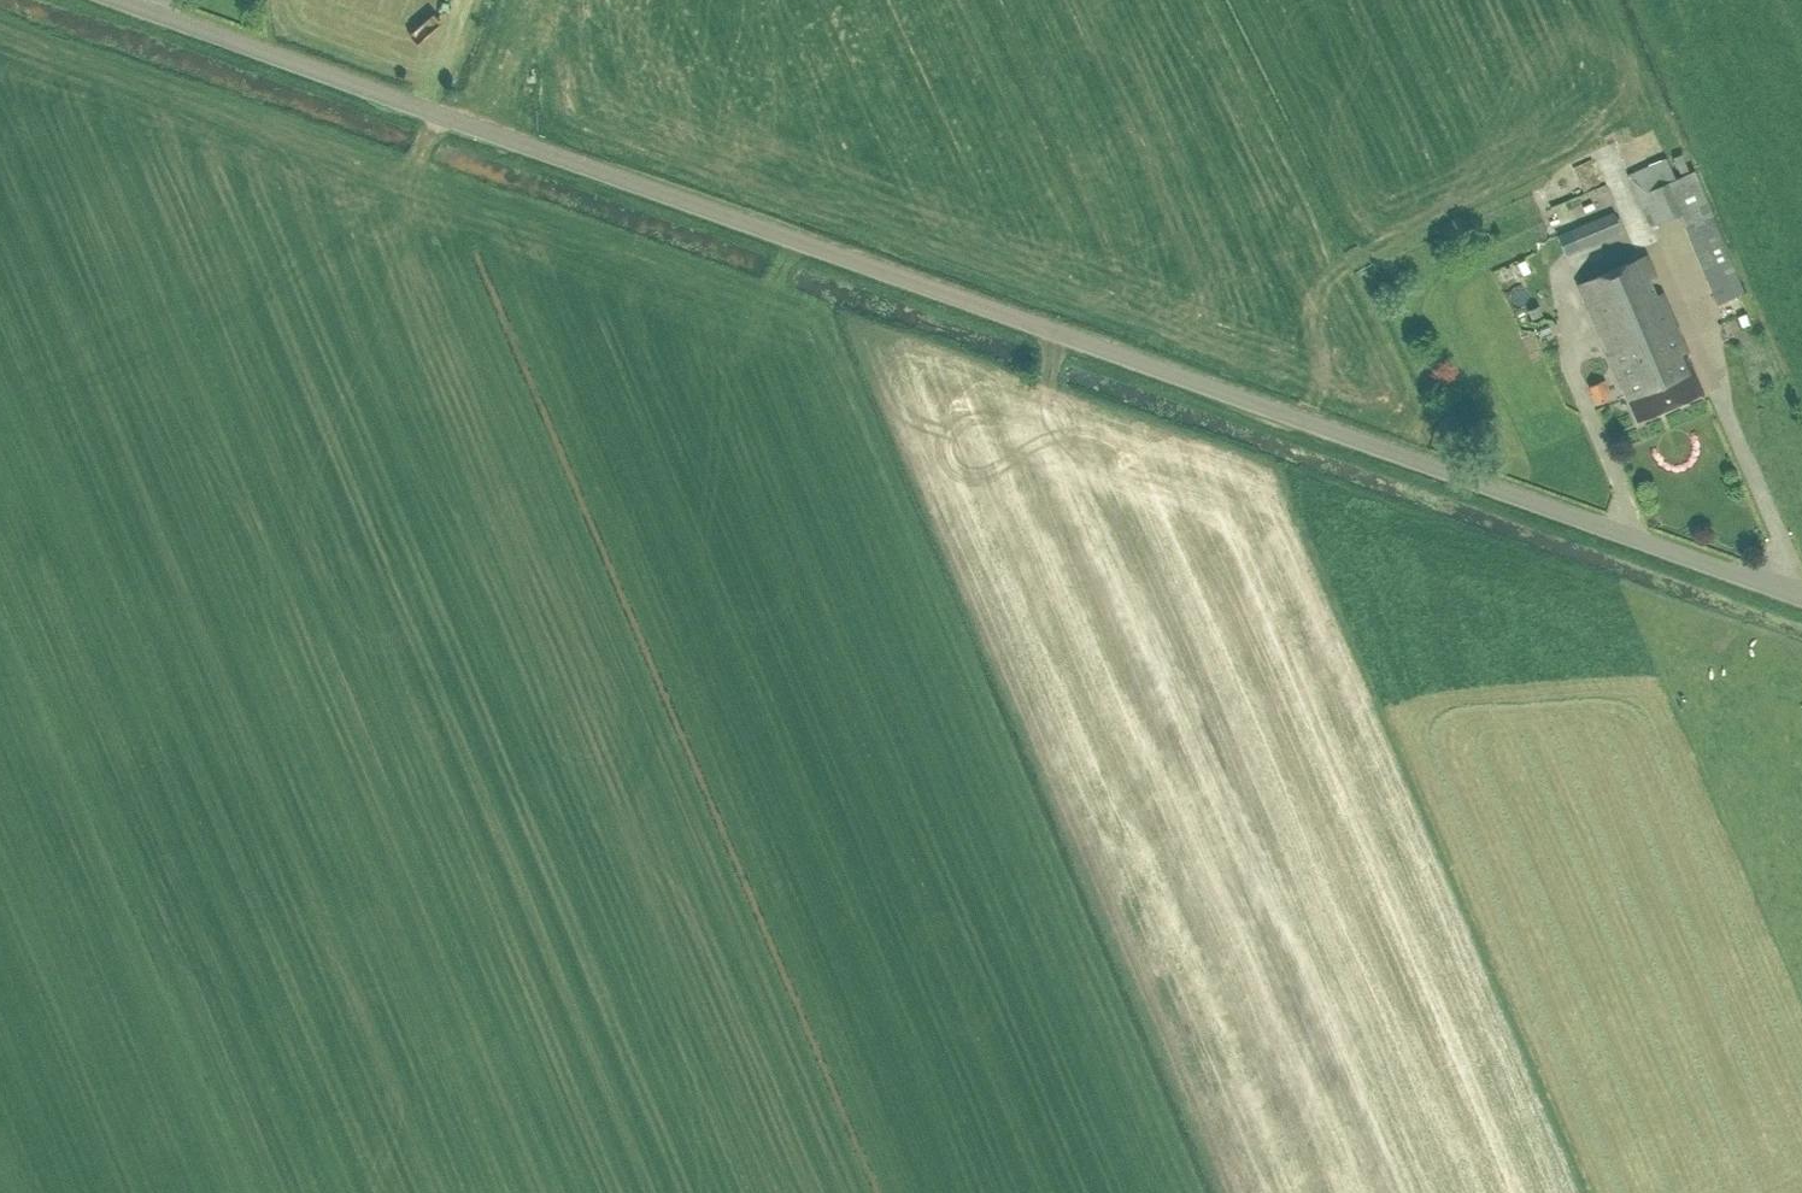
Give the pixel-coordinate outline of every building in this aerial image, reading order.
[(1675,178),(1666,156),(1626,173),(1647,223),(1678,213),(1717,302),(1743,292),(1692,171),(1675,178)] [(1572,170),(1580,194),(1601,187),(1592,162),(1572,170)] [(1543,230),(1589,212),(1584,198),(1537,216),(1543,230)] [(1590,221),(1598,239),(1620,230),(1613,212),(1590,221)] [(1577,247),(1598,239),(1590,221),(1570,229),(1577,247)] [(1653,387),(1662,409),(1702,392),(1660,293),(1655,295),(1647,278),(1653,275),(1645,255),(1611,269),(1659,385),(1653,387)] [(1635,420),(1662,409),(1653,387),(1659,385),(1611,269),(1578,283),(1635,420)] [(1743,344),(1755,339),(1746,318),(1735,324),(1743,344)] [(1594,402),(1608,397),(1606,391),(1609,390),(1605,380),(1588,386),(1594,402)]
